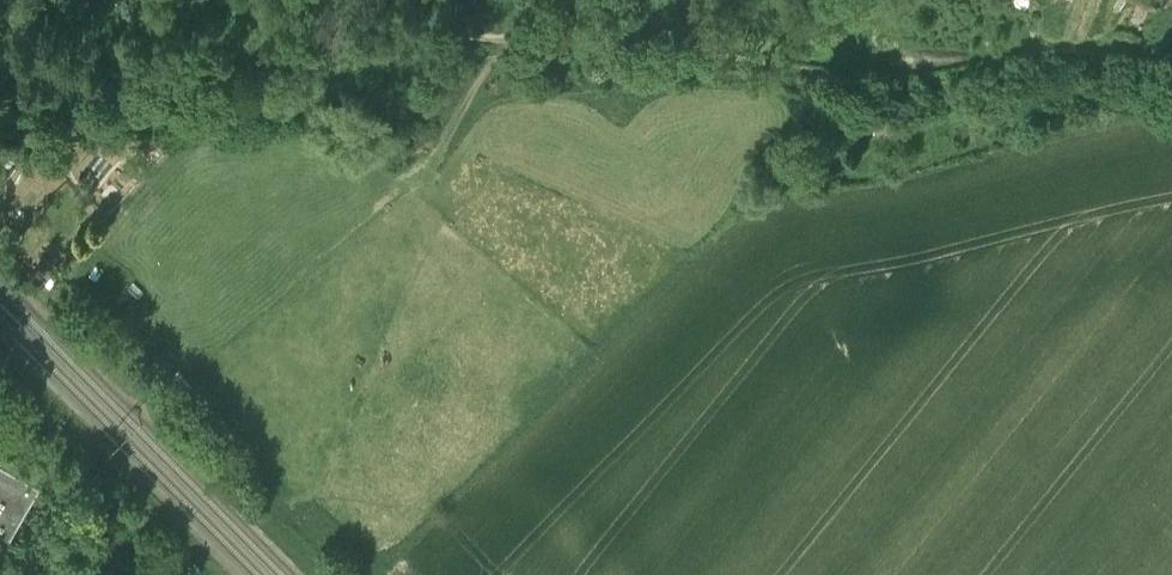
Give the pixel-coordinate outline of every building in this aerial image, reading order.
[(38,483),(0,461),(0,531),(9,536),(38,483)]
